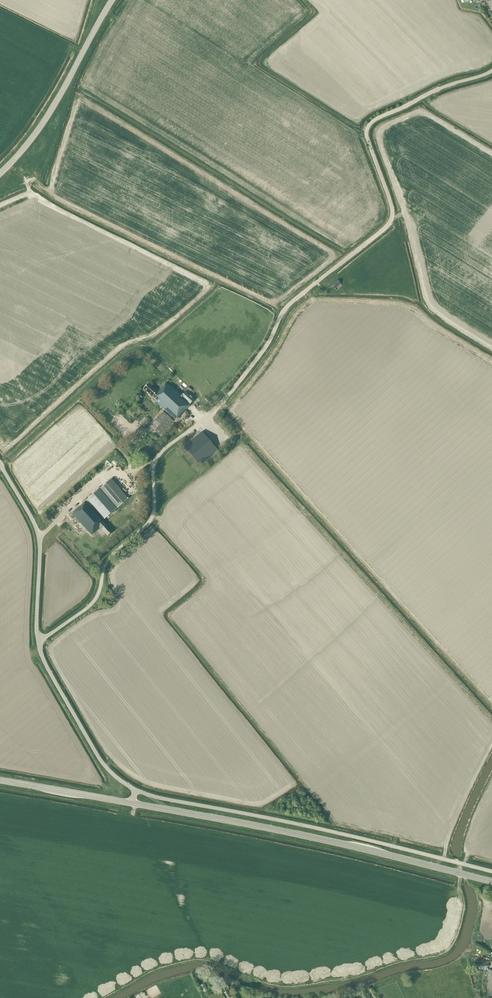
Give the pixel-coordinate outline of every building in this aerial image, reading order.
[(172,416),(176,420),(193,401),(194,399),(185,391),(181,396),(166,382),(157,392),(148,384),(143,388),(157,401),(156,402),(169,413),(167,415),(163,412),(150,426),(160,435),(173,420),(170,418),(172,416)] [(184,447),(199,465),(218,450),(203,432),(184,447)] [(128,499),(111,479),(101,488),(102,490),(118,508),(128,499)] [(102,490),(101,488),(100,489),(88,499),(86,501),(85,501),(72,513),(91,536),(100,528),(108,536),(113,532),(103,521),(104,519),(92,506),(93,505),(105,519),(117,509),(101,490),(102,490)]
